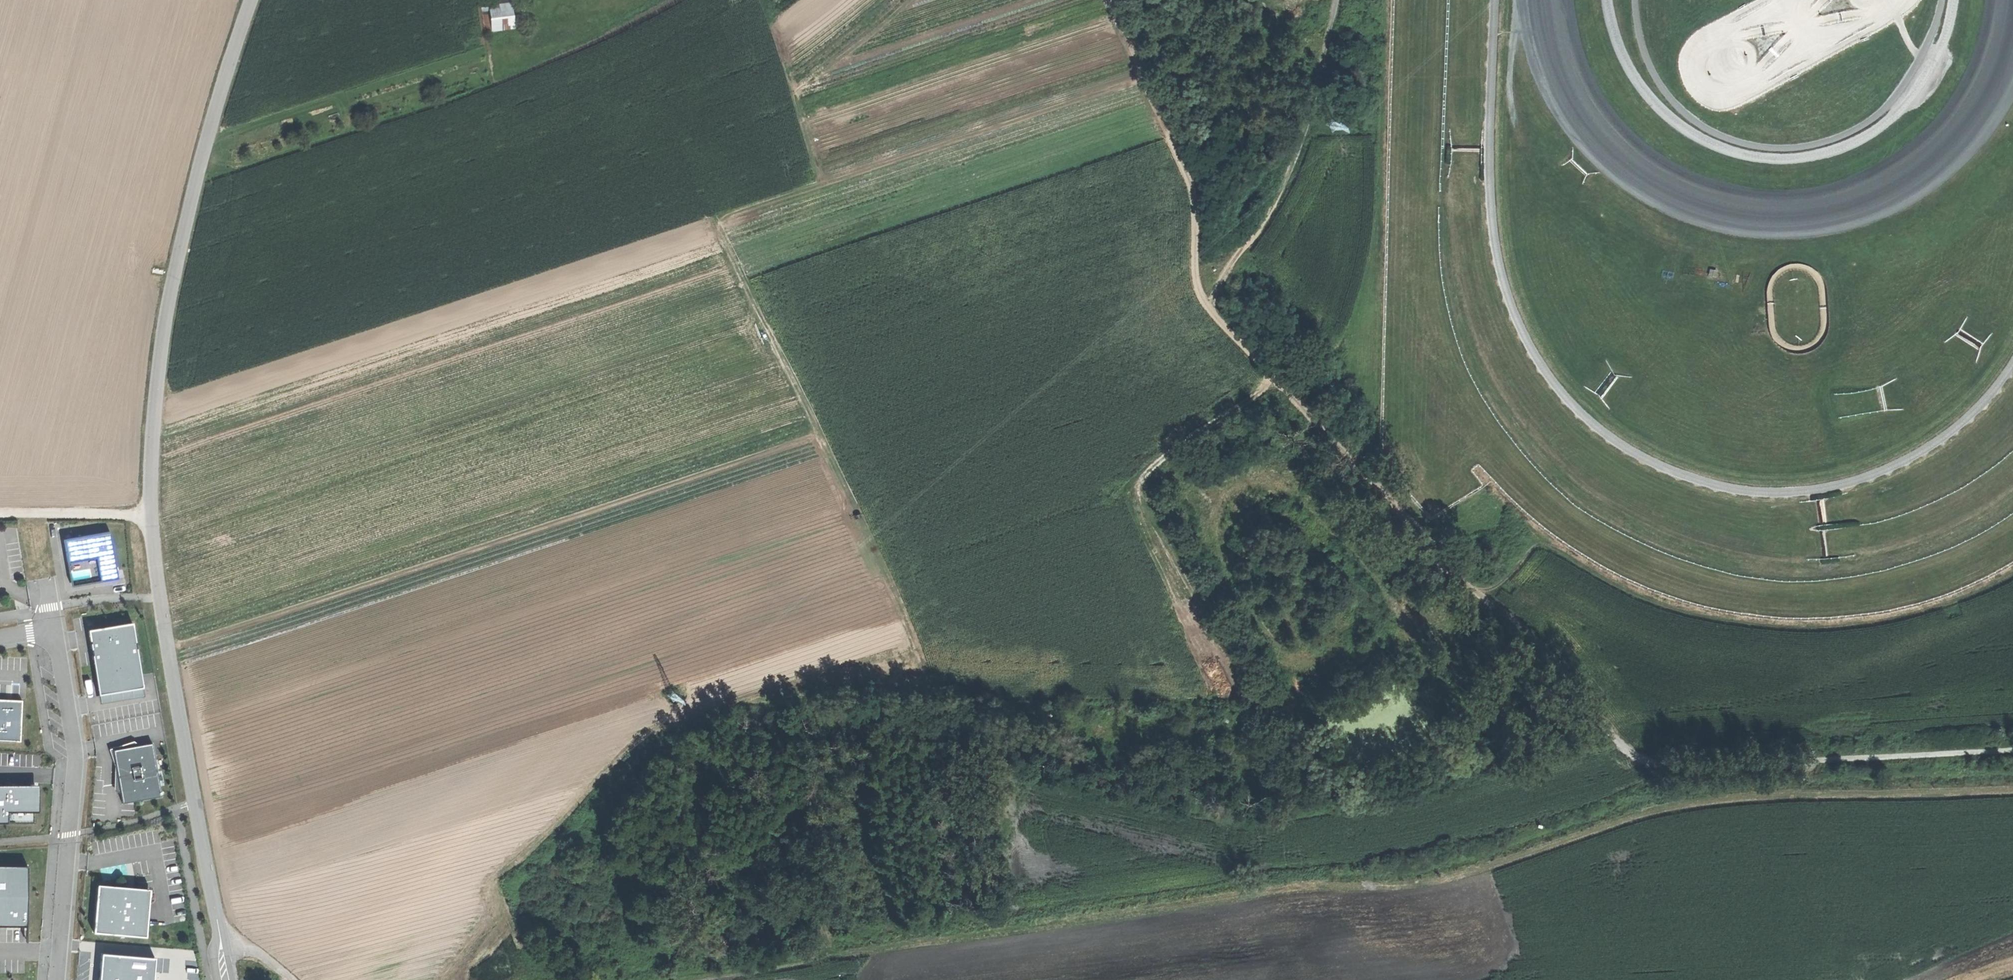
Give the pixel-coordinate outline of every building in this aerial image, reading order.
[(513,29),(509,6),(489,9),(492,32),(513,29)] [(99,557),(103,581),(118,578),(116,569),(110,531),(76,537),(64,539),(68,562),(87,559),(99,557)] [(89,568),(70,572),(71,580),(91,577),(89,568)] [(93,663),(98,694),(143,687),(132,622),(88,629),(93,663)] [(18,740),(21,701),(0,700),(0,739),(18,740)] [(152,743),(113,750),(117,774),(122,802),(161,795),(152,743)] [(0,786),(0,823),(37,822),(38,805),(40,784),(0,786)] [(0,865),(0,926),(25,926),(26,897),(26,866),(0,865)] [(149,892),(97,888),(95,906),(93,932),(146,936),(149,892)] [(104,956),(102,979),(154,979),(155,960),(104,956)]
